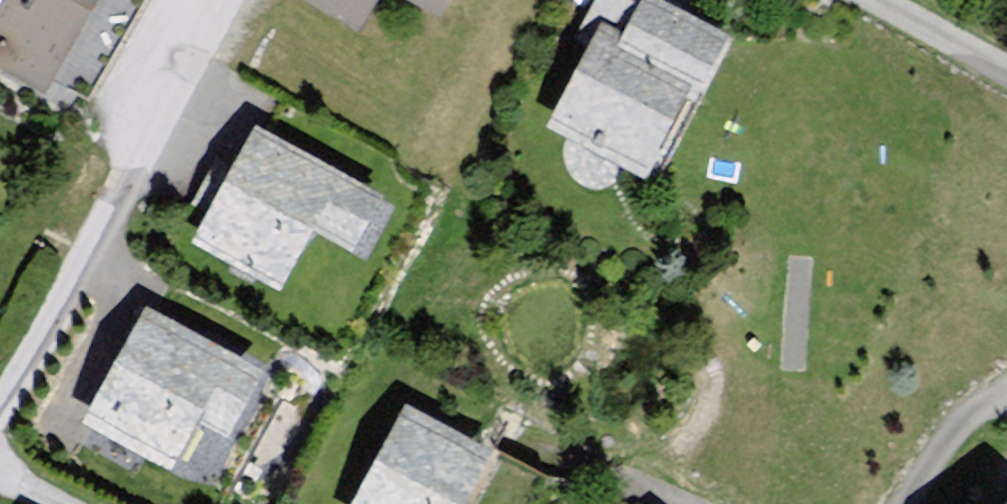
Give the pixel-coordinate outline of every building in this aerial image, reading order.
[(74,107),(142,0),(0,0),(0,65),(74,107)] [(297,0),(371,45),(402,0),(297,0)] [(465,28),(480,0),(408,0),(465,28)] [(603,43),(619,32),(649,46),(668,8),(690,17),(701,0),(612,0),(600,26),(603,43)] [(755,50),(690,17),(668,8),(649,46),(642,63),(713,118),(755,50)] [(619,32),(603,43),(559,126),(666,193),(713,118),(642,63),(649,46),(619,32)] [(272,125),(209,245),(302,297),(339,238),(373,258),(405,196),(272,125)] [(161,308),(97,430),(192,475),(255,356),(161,308)] [(368,503),(488,503),(514,454),(420,405),(368,503)]
